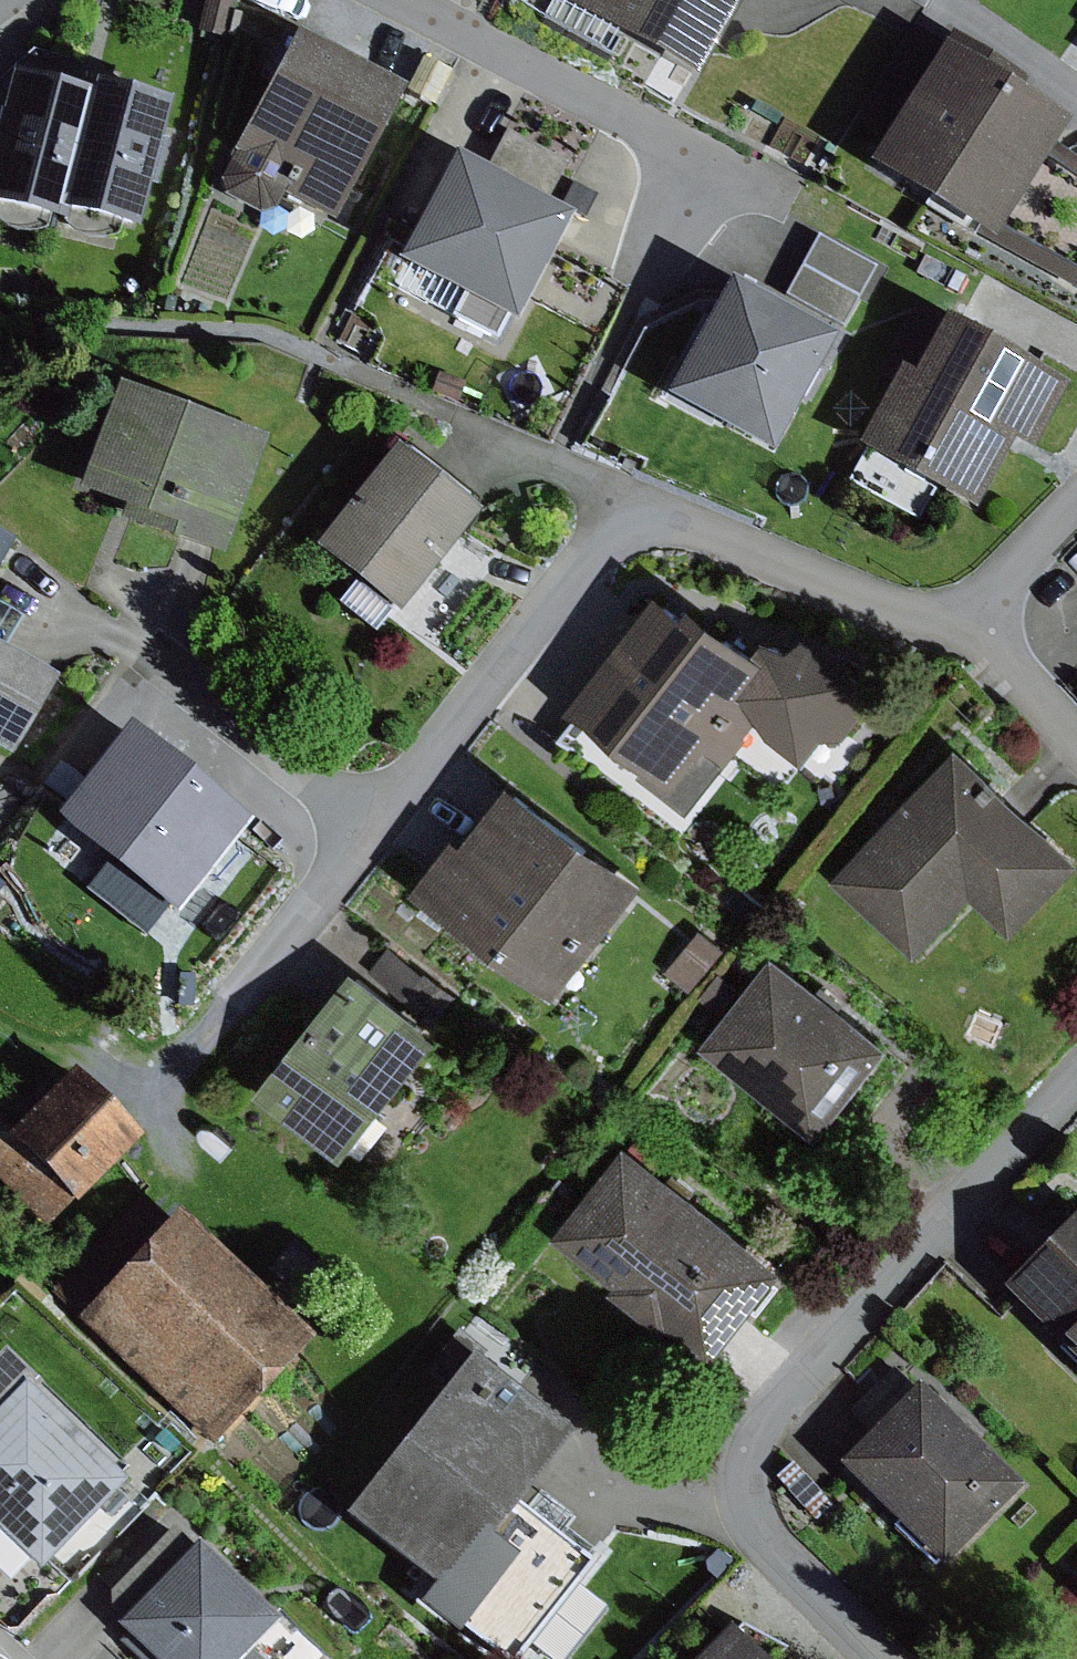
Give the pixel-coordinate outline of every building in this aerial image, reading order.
[(198,31),(224,38),(234,0),(206,0),(198,31)] [(697,75),(740,0),(565,0),(697,75)] [(401,89),(297,34),(222,176),(225,194),(261,212),(272,210),(282,190),(333,217),(401,89)] [(946,43),(872,161),(1076,288),(1076,161),(1052,145),(1068,120),(946,43)] [(13,71),(3,110),(0,109),(0,204),(60,219),(62,208),(93,91),(13,71)] [(168,99),(96,80),(93,91),(62,208),(135,227),(146,185),(155,187),(166,144),(157,142),(168,99)] [(455,157),(401,263),(515,322),(568,219),(546,208),(571,160),(506,127),(483,171),(455,157)] [(818,238),(789,294),(845,323),(875,268),(818,238)] [(730,279),(670,392),(774,447),(834,334),(730,279)] [(920,317),(891,370),(917,384),(881,453),(989,510),(1025,443),(1051,456),(1076,408),(1076,379),(966,320),(957,337),(920,317)] [(440,372),(433,390),(457,400),(465,382),(440,372)] [(268,436),(117,382),(80,488),(124,504),(119,519),(225,557),(268,436)] [(397,446),(316,550),(398,614),(479,510),(397,446)] [(658,587),(569,709),(677,788),(710,742),(729,756),(757,717),(771,740),(803,764),(823,739),(846,738),(874,704),(872,661),(807,635),(794,653),(766,633),(759,643),(695,597),(687,608),(658,587)] [(0,646),(0,749),(10,755),(55,678),(0,646)] [(126,727),(55,819),(176,912),(247,820),(126,727)] [(836,877),(912,950),(970,890),(1015,933),(1076,869),(1076,861),(961,748),(836,877)] [(456,835),(415,890),(559,997),(645,882),(514,785),(469,845),(456,835)] [(701,929),(665,971),(691,992),(726,950),(701,929)] [(390,947),(372,972),(429,1015),(448,990),(390,947)] [(776,954),(704,1042),(821,1136),(893,1049),(776,954)] [(354,972),(261,1091),(347,1158),(441,1039),(354,972)] [(42,1233),(142,1137),(81,1075),(24,1130),(0,1105),(0,1190),(42,1233)] [(786,1270),(627,1147),(560,1233),(718,1357),(786,1270)] [(52,1291),(219,1446),(320,1339),(180,1209),(165,1226),(137,1200),(52,1291)] [(1002,1289),(1076,1369),(1076,1219),(1002,1289)] [(346,1514),(440,1585),(426,1603),(500,1658),(525,1658),(601,1558),(528,1503),(582,1431),(472,1348),(346,1514)] [(40,1571),(124,1486),(99,1462),(108,1453),(3,1351),(0,1354),(0,1533),(40,1571)] [(876,1435),(845,1466),(947,1570),(1031,1487),(901,1357),(849,1408),(876,1435)] [(105,1579),(135,1606),(192,1543),(162,1516),(105,1579)] [(116,1626),(152,1658),(259,1658),(249,1650),(276,1620),(192,1543),(135,1606),(116,1626)] [(697,1658),(761,1658),(729,1627),(697,1658)]
